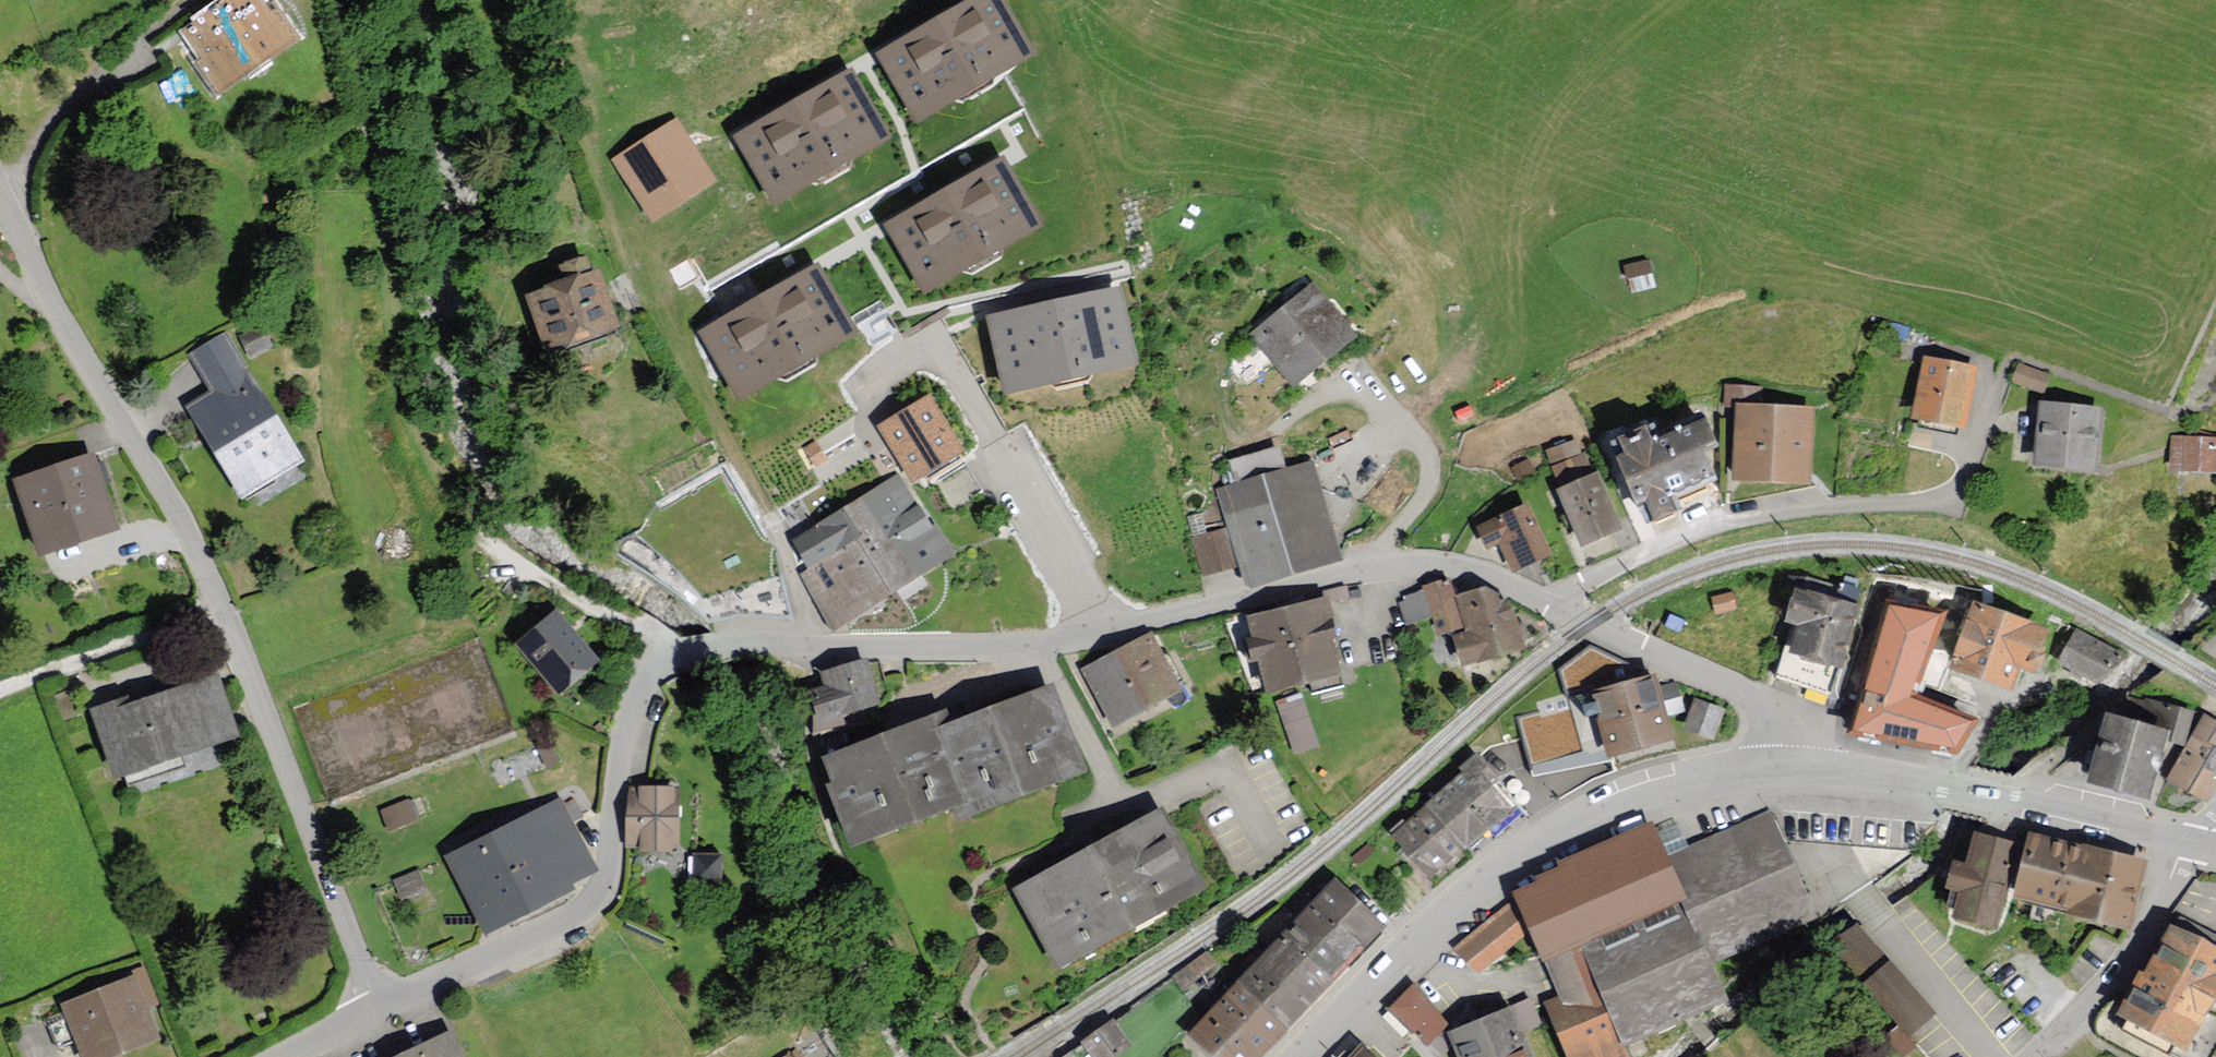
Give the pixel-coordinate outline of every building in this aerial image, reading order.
[(220,90),(293,35),(274,9),(268,14),(257,0),(228,0),(189,30),(208,55),(199,62),(220,90)] [(1002,0),(973,0),(878,56),(917,122),(1033,54),(1002,0)] [(890,137),(851,69),(735,135),(774,203),(890,137)] [(712,180),(673,121),(614,160),(653,219),(712,180)] [(1041,224),(1002,156),(885,223),(923,290),(1041,224)] [(592,274),(586,257),(559,266),(564,281),(527,294),(547,352),(619,327),(600,271),(592,274)] [(855,331),(817,265),(699,333),(737,399),(855,331)] [(1256,334),(1298,383),(1354,334),(1312,286),(1256,334)] [(1136,366),(1121,289),(990,315),(1005,391),(1136,366)] [(240,495),(300,458),(224,335),(188,357),(210,392),(186,407),(240,495)] [(1955,423),(1966,369),(1920,361),(1910,414),(1955,423)] [(2041,391),(2046,373),(2015,363),(2009,381),(2041,391)] [(881,426),(913,478),(961,449),(930,397),(881,426)] [(1798,475),(1804,406),(1727,400),(1722,469),(1798,475)] [(1631,520),(1708,484),(1689,445),(1705,438),(1690,405),(1633,432),(1628,420),(1603,431),(1608,442),(1597,447),(1631,520)] [(2087,468),(2093,415),(2033,408),(2027,461),(2087,468)] [(2169,433),(2167,466),(2215,468),(2215,436),(2169,433)] [(1221,450),(1219,459),(1221,482),(1206,487),(1217,525),(1229,568),(1234,586),(1334,557),(1313,464),(1273,464),(1267,434),(1221,450)] [(1546,447),(1554,470),(1583,460),(1575,437),(1546,447)] [(18,486),(40,548),(118,520),(96,458),(18,486)] [(703,621),(787,621),(772,551),(717,461),(649,496),(637,524),(601,545),(682,603),(703,621)] [(1573,541),(1610,526),(1588,471),(1551,485),(1573,541)] [(791,542),(840,620),(949,553),(900,475),(791,542)] [(1505,565),(1540,551),(1519,500),(1468,522),(1477,543),(1493,536),(1505,565)] [(1184,536),(1197,575),(1229,568),(1214,528),(1184,536)] [(1434,667),(1512,645),(1498,594),(1477,583),(1447,590),(1443,578),(1418,584),(1397,594),(1403,621),(1421,617),(1434,667)] [(2015,649),(2031,654),(2044,613),(1966,587),(1944,656),(2006,676),(2015,649)] [(1251,611),(1267,683),(1342,667),(1326,595),(1251,611)] [(1781,680),(1831,695),(1856,614),(1793,596),(1783,630),(1795,634),(1781,680)] [(1853,730),(1955,749),(1970,721),(1909,696),(1939,614),(1891,605),(1853,730)] [(520,643),(560,690),(596,660),(556,613),(520,643)] [(2076,625),(2056,661),(2102,685),(2121,650),(2076,625)] [(1087,664),(1117,719),(1180,685),(1149,630),(1087,664)] [(167,634),(168,672),(218,671),(217,632),(167,634)] [(1516,718),(1530,772),(1609,758),(1669,740),(1649,674),(1585,648),(1559,669),(1568,705),(1516,718)] [(881,714),(866,662),(825,674),(829,688),(805,695),(815,732),(881,714)] [(127,697),(93,710),(117,776),(235,733),(215,677),(131,707),(127,697)] [(826,761),(858,842),(964,800),(969,812),(1080,769),(1049,690),(949,729),(944,715),(826,761)] [(1305,694),(1280,699),(1291,752),(1317,746),(1305,694)] [(1685,729),(1716,736),(1724,704),(1693,697),(1685,729)] [(2161,725),(2184,732),(2191,703),(2168,697),(2161,725)] [(2208,788),(2215,778),(2215,707),(2206,700),(2169,763),(2208,788)] [(2105,703),(2090,766),(2145,779),(2160,716),(2105,703)] [(1474,759),(1397,832),(1434,871),(1512,798),(1474,759)] [(628,785),(626,846),(678,847),(679,786),(628,785)] [(449,852),(485,924),(597,868),(562,797),(449,852)] [(1018,881),(1061,960),(1204,882),(1160,803),(1018,881)] [(1568,1056),(1601,1056),(1626,1048),(1622,1035),(1726,992),(1711,955),(1811,911),(1764,809),(1661,853),(1648,822),(1587,846),(1527,881),(1459,943),(1479,966),(1532,923),(1569,1009),(1553,1015),(1568,1056)] [(1954,919),(1995,928),(2014,843),(1971,834),(1964,865),(1950,862),(1945,888),(1959,892),(1954,919)] [(2012,901),(2131,928),(2145,863),(2027,837),(2012,901)] [(1193,1026),(1225,1056),(1253,1056),(1384,924),(1338,878),(1193,1026)] [(2186,1035),(2215,983),(2215,939),(2177,917),(2128,1002),(2186,1035)] [(1832,942),(1908,1037),(1936,1014),(1860,920),(1832,942)] [(1183,985),(1215,961),(1206,950),(1175,974),(1183,985)] [(85,1056),(104,1056),(157,1036),(134,978),(65,1006),(85,1056)] [(1409,982),(1385,1008),(1421,1045),(1442,1024),(1409,982)] [(1456,1021),(1469,1056),(1536,1056),(1515,1000),(1456,1021)] [(1128,1040),(1109,1018),(1081,1041),(1094,1056),(1108,1056),(1128,1040)] [(449,1036),(406,1056),(460,1056),(449,1036)] [(1349,1056),(1383,1056),(1365,1040),(1349,1056)]
